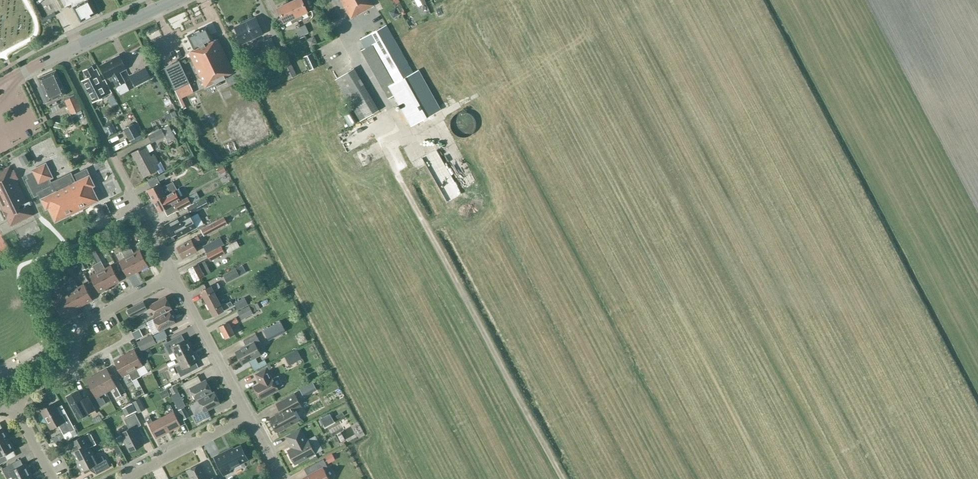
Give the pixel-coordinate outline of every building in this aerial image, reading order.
[(65,7),(71,4),(73,6),(81,22),(97,13),(90,0),(62,0),(65,7)] [(289,2),(297,20),(302,18),(301,15),(308,12),(302,0),(294,0),(289,2)] [(372,0),(341,0),(351,19),(375,5),(372,0)] [(293,23),(297,20),(289,2),(277,8),(284,23),(291,20),(293,23)] [(242,44),(252,39),(254,43),(257,41),(256,37),(263,34),(256,17),(235,27),(242,44)] [(309,32),(306,24),(300,26),(304,35),(309,32)] [(214,42),(207,26),(188,35),(195,49),(189,52),(205,88),(227,78),(226,76),(234,72),(218,39),(214,42)] [(299,37),(304,35),(300,26),(295,29),(299,37)] [(411,126),(440,109),(419,70),(413,74),(386,26),(361,40),(366,48),(362,50),(385,90),(389,87),(411,126)] [(277,50),(271,38),(265,40),(270,53),(277,50)] [(317,67),(311,54),(303,57),(309,70),(317,67)] [(126,69),(119,56),(101,65),(108,78),(111,76),(117,87),(125,82),(120,72),(126,69)] [(179,61),(165,68),(175,90),(190,83),(179,61)] [(94,70),(92,66),(84,70),(88,78),(82,81),(93,102),(111,92),(105,80),(102,81),(96,69),(94,70)] [(145,68),(129,75),(135,86),(151,79),(145,68)] [(379,110),(355,68),(335,80),(360,122),(379,110)] [(45,103),(66,94),(56,71),(39,78),(44,89),(40,91),(45,103)] [(71,114),(81,110),(75,96),(65,101),(71,114)] [(451,122),(451,124),(451,126),(451,129),(452,131),(454,133),(455,134),(457,136),(459,137),(461,138),(463,138),(466,138),(468,137),(470,136),(472,135),(473,133),(475,132),(476,129),(476,127),(477,125),(476,123),(476,120),(475,118),(473,117),(472,115),(470,114),(468,113),(465,112),(463,112),(461,113),(459,113),(457,115),(455,116),(453,118),(452,120),(451,122)] [(134,124),(124,129),(130,140),(140,135),(134,124)] [(175,138),(169,125),(148,136),(151,143),(164,137),(167,143),(175,138)] [(151,143),(132,153),(145,177),(158,170),(160,174),(165,171),(161,162),(159,163),(155,155),(151,157),(149,153),(154,150),(151,143)] [(19,158),(24,166),(29,162),(25,155),(19,158)] [(46,163),(33,169),(32,170),(33,172),(27,175),(29,179),(27,180),(35,196),(39,194),(42,200),(45,205),(46,208),(49,207),(56,221),(98,200),(91,187),(94,185),(86,170),(72,177),(71,174),(52,183),(50,178),(52,177),(46,163)] [(11,226),(33,215),(16,179),(18,179),(14,170),(12,171),(10,166),(0,171),(0,203),(11,226)] [(147,190),(153,201),(166,194),(167,195),(171,192),(177,189),(173,182),(167,185),(168,185),(163,188),(160,183),(147,190)] [(172,206),(167,195),(166,194),(153,201),(159,213),(172,206)] [(188,197),(175,204),(178,211),(192,204),(188,197)] [(200,209),(196,203),(187,207),(191,214),(200,209)] [(110,212),(106,204),(101,206),(105,215),(110,212)] [(233,212),(235,215),(247,209),(245,206),(233,212)] [(179,218),(166,225),(172,236),(177,233),(179,237),(187,233),(197,228),(191,217),(188,218),(186,215),(180,218),(179,218)] [(228,224),(224,217),(200,229),(204,236),(228,224)] [(20,239),(16,230),(5,236),(9,245),(20,239)] [(142,238),(137,230),(131,233),(135,241),(142,238)] [(191,240),(177,247),(183,258),(197,251),(194,245),(201,242),(198,237),(192,240),(191,240)] [(126,248),(138,271),(149,266),(140,250),(134,253),(130,246),(126,248)] [(225,253),(221,246),(206,254),(210,262),(225,253)] [(138,271),(126,248),(121,250),(125,258),(119,261),(128,277),(138,271)] [(89,267),(84,257),(78,261),(83,270),(89,267)] [(97,263),(109,287),(120,281),(111,265),(105,268),(101,261),(97,263)] [(198,264),(189,269),(195,280),(204,276),(204,275),(210,272),(205,261),(198,264)] [(109,287),(97,263),(92,265),(96,273),(90,276),(99,292),(109,287)] [(236,276),(232,270),(220,276),(223,283),(236,276)] [(70,282),(74,289),(82,305),(93,300),(84,284),(78,287),(74,280),(70,282)] [(201,291),(207,303),(217,298),(214,292),(220,287),(218,283),(211,286),(201,291)] [(72,311),(82,305),(74,289),(68,293),(64,285),(60,287),(72,311)] [(72,311),(60,287),(55,290),(59,297),(53,300),(62,316),(72,311)] [(166,297),(150,305),(156,317),(172,309),(166,297)] [(253,302),(250,297),(234,304),(237,310),(253,302)] [(221,304),(217,298),(207,303),(214,316),(224,310),(223,310),(233,305),(231,301),(228,303),(221,304)] [(143,302),(128,309),(132,317),(147,310),(143,302)] [(253,313),(249,306),(237,312),(241,320),(253,313)] [(160,331),(176,323),(170,311),(154,319),(160,331)] [(236,317),(219,326),(226,338),(235,334),(231,326),(239,322),(236,317)] [(143,337),(139,329),(132,333),(136,340),(143,337)] [(247,347),(236,352),(242,364),(261,354),(257,347),(262,344),(256,334),(243,341),(247,347)] [(142,351),(156,343),(152,335),(138,342),(142,351)] [(174,352),(177,358),(193,350),(187,339),(185,340),(182,335),(164,344),(169,354),(174,352)] [(124,355),(137,379),(141,376),(137,369),(143,365),(135,349),(124,355)] [(193,350),(177,358),(180,364),(176,367),(181,377),(199,368),(196,362),(198,361),(193,350)] [(137,379),(124,355),(114,361),(122,377),(129,373),(133,381),(137,379)] [(97,374),(107,393),(114,389),(115,391),(113,392),(116,398),(121,395),(117,387),(107,369),(97,374)] [(260,383),(254,386),(260,399),(279,389),(278,388),(283,385),(279,378),(274,380),(272,377),(271,377),(266,369),(256,374),(260,383)] [(107,393),(97,374),(86,380),(96,397),(101,406),(106,403),(103,397),(101,398),(100,396),(107,393)] [(196,400),(212,391),(206,380),(190,388),(196,400)] [(78,391),(66,397),(78,418),(89,411),(90,413),(95,410),(90,400),(84,402),(78,391)] [(208,410),(220,404),(214,392),(198,400),(204,411),(194,416),(197,422),(210,416),(208,410)] [(302,407),(295,394),(276,403),(280,411),(280,413),(270,418),(278,432),(299,421),(294,411),(302,407)] [(145,410),(140,398),(132,402),(138,414),(145,410)] [(58,425),(64,435),(75,429),(62,405),(56,408),(54,404),(41,410),(51,429),(58,425)] [(161,418),(168,432),(181,426),(170,405),(166,407),(170,414),(161,418)] [(130,451),(143,445),(135,429),(141,425),(135,413),(124,419),(129,429),(121,433),(130,451)] [(329,415),(322,419),(325,425),(333,422),(329,415)] [(168,432),(161,418),(153,422),(149,416),(145,418),(156,438),(168,432)] [(9,439),(3,428),(0,429),(0,443),(9,439)] [(293,448),(288,451),(295,464),(315,453),(308,440),(307,441),(301,429),(287,437),(293,448)] [(72,452),(77,462),(93,453),(90,447),(96,444),(90,432),(78,439),(82,447),(72,452)] [(9,439),(0,443),(0,464),(8,460),(5,454),(15,450),(9,439)] [(248,460),(241,446),(228,452),(227,451),(215,457),(224,476),(231,472),(229,469),(248,460)] [(96,459),(93,454),(93,453),(77,462),(82,472),(84,471),(85,473),(90,470),(89,468),(93,466),(97,474),(110,467),(106,459),(105,460),(103,456),(96,459)] [(13,478),(22,478),(31,474),(25,464),(23,465),(20,459),(2,469),(7,478),(8,478),(12,477),(13,478)] [(324,469),(327,466),(323,459),(304,469),(308,476),(303,478),(329,478),(324,469)] [(200,464),(188,470),(192,478),(207,478),(200,464)]
